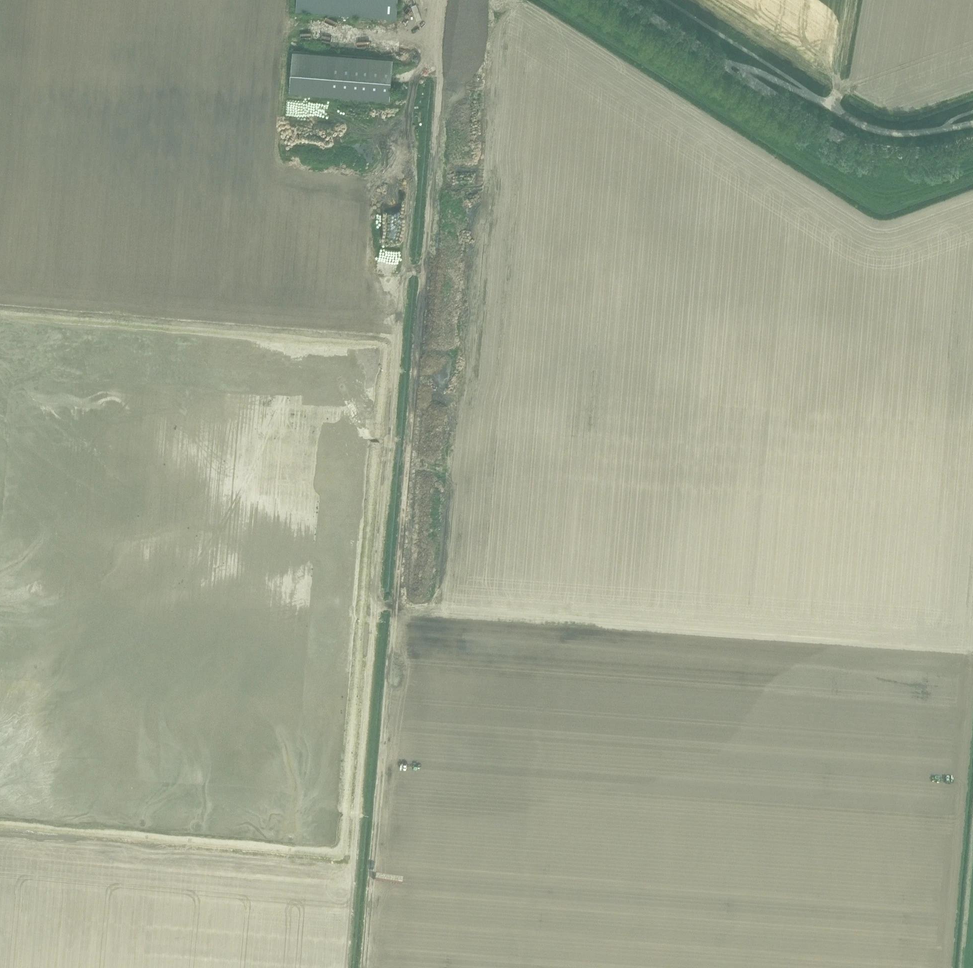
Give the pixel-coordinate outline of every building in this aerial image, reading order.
[(398,0),(298,0),(297,9),(397,17),(398,0)] [(293,51),(290,91),(390,99),(394,58),(293,51)]
